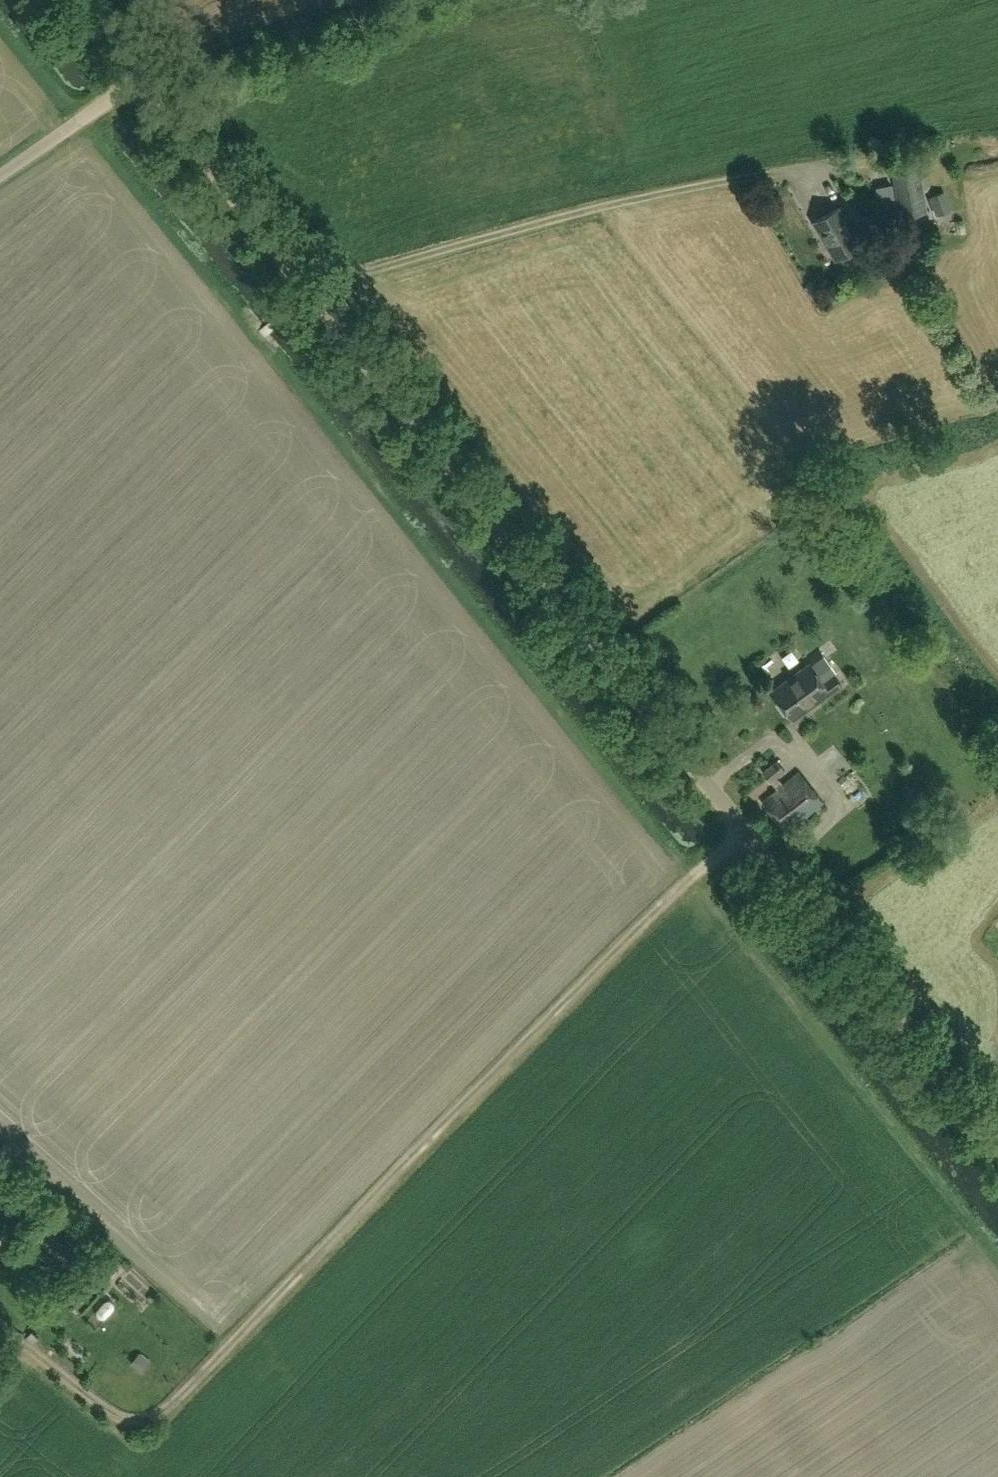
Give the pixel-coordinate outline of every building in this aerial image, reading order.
[(893,171),(901,216),(927,211),(919,166),(893,171)] [(814,221),(836,259),(862,243),(840,206),(814,221)] [(819,701),(842,685),(835,675),(837,673),(824,655),(811,664),(773,691),(792,718),(818,699),(819,701)] [(786,831),(824,802),(800,771),(784,783),(778,775),(785,769),(777,759),(763,771),(771,781),(777,789),(762,800),(786,831)] [(984,986),(996,1001),(997,999),(997,974),(984,986)]
